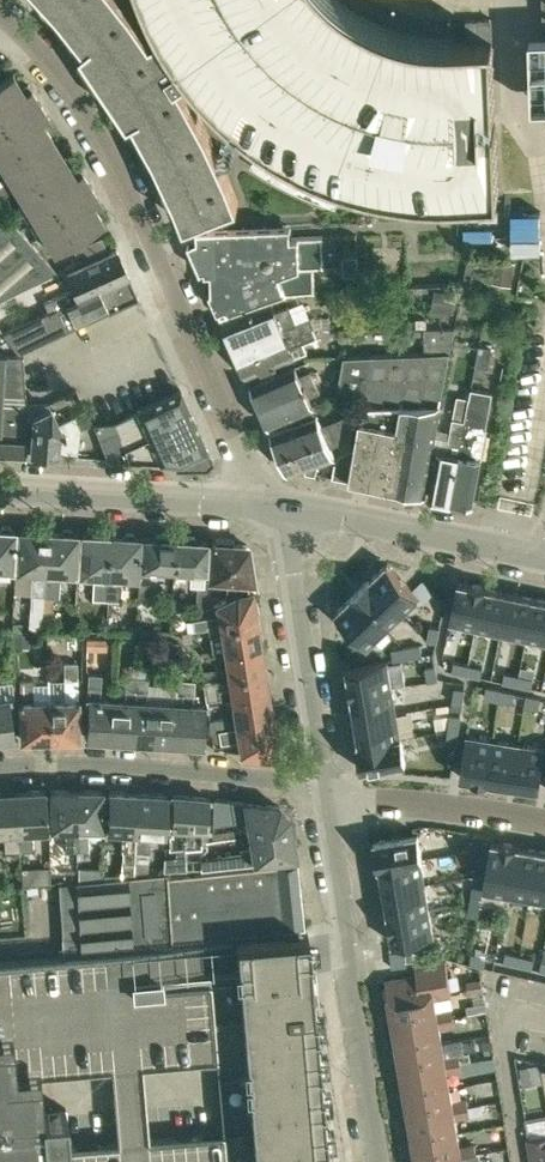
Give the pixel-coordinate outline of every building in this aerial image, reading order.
[(45,1),(47,4),(50,6),(53,8),(56,9),(58,10),(58,9),(71,25),(71,26),(71,29),(72,32),(73,35),(75,38),(78,40),(80,42),(83,43),(86,44),(87,44),(82,47),(130,119),(134,116),(135,117),(134,120),(134,123),(135,126),(136,129),(137,132),(140,134),(142,136),(145,138),(146,137),(156,155),(156,156),(156,157),(156,160),(155,163),(156,166),(157,169),(158,172),(160,175),(163,177),(165,178),(166,178),(175,197),(176,198),(175,201),(174,204),(174,207),(175,210),(176,213),(178,216),(180,218),(183,219),(184,220),(185,223),(239,202),(228,174),(219,154),(210,135),(200,116),(189,97),(183,87),(179,80),(189,73),(182,63),(172,48),(161,32),(152,38),(133,10),(125,0),(44,0),(45,1)] [(233,118),(239,123),(249,132),(260,140),(272,147),(284,155),(296,161),(308,167),(321,173),(334,178),(347,183),(355,185),(360,187),(374,190),(387,193),(401,195),(415,197),(425,198),(429,198),(443,199),(457,199),(498,197),(496,123),(494,123),(494,114),(495,114),(492,39),(491,39),(469,40),(454,41),(443,41),(433,40),(423,39),(413,37),(403,35),(394,32),(384,28),(375,24),(366,20),(357,15),(349,9),(341,3),(337,0),(146,0),(147,2),(152,15),(159,27),(161,32),(172,48),(182,63),(189,73),(198,84),(208,94),(217,104),(227,114),(233,118)] [(490,19),(469,20),(469,40),(491,39),(490,19)] [(101,203),(77,164),(70,169),(44,126),(49,121),(25,81),(18,85),(10,72),(0,78),(0,197),(12,189),(51,253),(102,222),(93,208),(101,203)] [(272,177),(283,157),(264,146),(252,165),(272,177)] [(302,192),(312,172),(292,162),(282,182),(302,192)] [(335,205),(343,184),(322,176),(314,197),(335,205)] [(56,271),(0,206),(0,298),(56,271)] [(188,241),(201,270),(202,270),(202,269),(205,269),(205,272),(211,272),(212,290),(210,291),(221,317),(228,313),(228,310),(287,292),(288,293),(289,293),(283,276),(300,269),(299,236),(291,237),(291,226),(292,226),(291,224),(197,228),(197,230),(198,238),(190,241),(188,241)] [(72,249),(77,260),(103,248),(98,237),(72,249)] [(48,309),(4,330),(22,351),(137,296),(116,248),(66,271),(73,286),(44,300),(48,309)] [(357,256),(343,256),(343,266),(358,265),(357,256)] [(494,262),(469,258),(466,272),(472,273),(471,281),(490,284),(494,262)] [(515,262),(496,259),(492,282),(511,285),(515,262)] [(358,265),(343,266),(344,275),(358,275),(358,265)] [(270,303),(222,322),(238,357),(312,328),(309,320),(301,323),(294,305),(274,312),(270,303)] [(316,337),(312,328),(238,357),(246,375),(308,352),(304,342),(316,337)] [(424,353),(448,352),(452,329),(423,330),(424,353)] [(491,348),(479,345),(476,365),(488,368),(491,348)] [(335,465),(332,478),(374,486),(424,495),(448,352),(424,353),(369,354),(366,376),(363,392),(360,406),(354,451),(341,454),(335,465)] [(26,450),(25,423),(24,404),(22,355),(0,354),(0,449),(26,450)] [(344,355),(342,372),(366,376),(369,354),(344,355)] [(251,386),(259,404),(315,380),(311,370),(298,376),(294,368),(251,386)] [(366,376),(342,372),(339,388),(363,392),(366,376)] [(320,392),(315,380),(259,404),(267,424),(310,406),(308,397),(320,392)] [(470,387),(468,398),(451,500),(471,503),(491,391),(470,387)] [(211,460),(181,392),(112,420),(116,430),(98,437),(106,457),(128,459),(173,462),(173,467),(205,469),(211,460)] [(429,496),(451,500),(468,398),(458,396),(454,418),(452,417),(445,452),(437,451),(429,496)] [(50,403),(24,404),(25,423),(33,423),(31,451),(59,453),(59,451),(78,453),(81,426),(92,422),(87,412),(80,417),(78,413),(65,420),(59,422),(52,407),(50,403)] [(272,432),(280,453),(347,428),(343,418),(319,426),(316,416),(272,432)] [(351,439),(347,428),(280,453),(288,473),(307,466),(305,472),(315,474),(318,462),(334,457),(330,446),(351,439)] [(12,567),(14,530),(11,530),(9,525),(1,525),(0,527),(0,566),(12,567)] [(23,530),(19,530),(17,569),(32,570),(29,627),(41,628),(44,596),(47,531),(34,531),(33,527),(26,526),(23,530)] [(61,532),(47,531),(44,596),(59,596),(60,571),(74,572),(76,533),(72,533),(71,529),(63,528),(61,532)] [(79,572),(107,574),(109,535),(96,534),(95,530),(87,530),(84,534),(81,533),(79,572)] [(109,535),(107,574),(137,576),(139,536),(134,536),(133,532),(125,532),(122,535),(109,535)] [(155,538),(143,537),(142,571),(172,573),(174,534),(155,533),(155,538)] [(195,535),(174,534),(172,573),(190,574),(189,584),(196,584),(195,608),(205,609),(206,587),(203,587),(206,540),(195,540),(195,535)] [(234,584),(251,580),(249,565),(250,565),(247,543),(232,542),(232,537),(216,536),(216,541),(211,541),(209,577),(234,579),(234,584)] [(370,579),(401,612),(419,595),(387,563),(371,578),(370,579)] [(384,628),(401,612),(370,579),(371,578),(370,577),(351,595),(352,596),(353,595),(384,628)] [(92,598),(106,599),(107,581),(93,581),(92,598)] [(122,582),(107,581),(106,599),(121,600),(122,582)] [(138,581),(137,594),(149,595),(150,582),(138,581)] [(458,582),(449,622),(476,628),(484,588),(485,588),(486,586),(470,583),(469,584),(458,582)] [(484,588),(476,628),(501,633),(510,593),(485,588),(484,588)] [(192,619),(193,629),(209,627),(236,622),(236,620),(245,618),(246,622),(256,621),(255,611),(257,610),(255,593),(248,592),(237,593),(216,603),(218,615),(208,617),(192,619)] [(510,593),(501,633),(527,638),(535,598),(510,593)] [(353,595),(352,596),(336,612),(367,645),(384,628),(353,595)] [(535,598),(527,638),(544,642),(544,600),(535,598)] [(223,650),(262,644),(260,626),(257,626),(256,621),(246,622),(245,618),(236,620),(236,622),(209,627),(213,652),(223,650)] [(427,640),(437,642),(440,627),(430,626),(427,640)] [(265,662),(262,644),(223,650),(226,666),(201,670),(203,679),(245,673),(245,671),(254,670),(255,673),(264,672),(263,662),(265,662)] [(421,645),(406,647),(408,657),(422,654),(421,645)] [(394,659),(408,657),(406,647),(392,649),(394,659)] [(351,696),(352,696),(352,694),(392,687),(388,660),(347,667),(349,678),(348,679),(351,696)] [(468,664),(454,661),(452,671),(466,674),(468,664)] [(483,667),(468,664),(466,674),(481,677),(483,667)] [(438,679),(435,665),(426,666),(428,681),(438,679)] [(48,681),(48,700),(49,742),(68,742),(68,737),(79,737),(78,667),(63,667),(63,681),(48,681)] [(219,699),(218,688),(229,686),(232,701),(271,695),(267,676),(265,677),(264,672),(255,673),(254,670),(245,671),(245,673),(203,679),(206,700),(219,699)] [(517,685),(519,675),(505,672),(503,682),(517,685)] [(108,742),(111,700),(100,699),(101,675),(89,674),(85,737),(92,737),(91,741),(108,742)] [(517,685),(531,688),(533,678),(519,675),(517,685)] [(127,740),(132,740),(136,677),(125,677),(124,700),(111,700),(108,742),(127,743),(127,740)] [(146,702),(147,684),(148,678),(136,677),(132,740),(139,741),(139,744),(155,745),(158,703),(146,702)] [(32,742),(49,742),(48,700),(32,700),(32,695),(33,695),(33,679),(19,679),(20,738),(32,738),(32,742)] [(173,742),(179,743),(182,680),(171,680),(169,704),(158,703),(155,745),(172,746),(173,742)] [(182,680),(179,743),(185,743),(184,747),(203,748),(204,720),(202,705),(193,705),(194,681),(182,680)] [(352,694),(352,696),(356,719),(396,712),(392,687),(352,694)] [(462,703),(465,688),(455,687),(453,701),(462,703)] [(486,687),(484,696),(499,699),(501,690),(486,687)] [(499,699),(513,702),(515,693),(501,690),(499,699)] [(234,718),(223,720),(223,716),(209,718),(211,732),(219,730),(253,725),(253,722),(262,721),(263,725),(272,724),(270,715),(274,715),(271,695),(232,701),(234,718)] [(526,695),(524,705),(538,708),(541,698),(526,695)] [(15,740),(9,698),(0,700),(0,742),(15,740)] [(401,738),(400,737),(396,712),(356,719),(360,743),(360,744),(401,738)] [(451,714),(449,728),(458,730),(461,715),(451,714)] [(253,725),(219,730),(221,743),(237,740),(240,753),(269,756),(279,747),(276,729),(273,730),(272,724),(263,725),(262,721),(253,722),(253,725)] [(456,744),(458,730),(449,728),(446,743),(456,744)] [(360,744),(360,743),(357,744),(361,769),(406,761),(402,736),(400,737),(401,738),(360,744)] [(488,782),(488,780),(487,780),(493,740),(466,736),(460,776),(472,778),(472,779),(488,782)] [(519,743),(493,740),(487,780),(488,780),(513,784),(519,743)] [(539,788),(544,750),(544,747),(519,743),(513,784),(539,788)] [(16,791),(19,850),(20,861),(32,861),(31,849),(33,849),(32,829),(47,828),(45,789),(16,791)] [(66,850),(77,850),(76,790),(50,789),(51,827),(65,827),(66,850)] [(76,790),(77,850),(89,850),(88,828),(102,828),(102,790),(76,790)] [(19,850),(16,791),(0,792),(0,831),(4,831),(5,851),(19,850)] [(122,875),(134,873),(138,792),(109,791),(107,830),(122,830),(121,851),(124,851),(122,875)] [(167,794),(138,792),(134,873),(148,872),(150,852),(151,833),(165,833),(167,794)] [(186,870),(185,846),(186,821),(191,821),(191,796),(172,795),(169,848),(175,847),(175,856),(164,857),(164,870),(186,870)] [(207,827),(209,797),(191,796),(191,821),(186,821),(185,846),(201,845),(202,827),(207,827)] [(249,835),(291,829),(289,816),(279,806),(246,801),(213,797),(212,825),(246,820),(249,835)] [(233,828),(212,832),(211,842),(234,837),(233,828)] [(296,857),(291,829),(249,835),(251,849),(222,853),(199,857),(200,868),(224,865),(296,857)] [(471,848),(481,849),(484,835),(474,833),(471,848)] [(421,858),(421,859),(422,859),(418,834),(373,841),(378,866),(380,866),(380,865),(421,858)] [(483,886),(507,890),(515,846),(516,846),(516,845),(500,842),(500,843),(491,842),(483,886)] [(515,846),(507,890),(530,894),(538,850),(516,846),(515,846)] [(479,864),(481,849),(471,848),(469,862),(479,864)] [(538,850),(530,894),(544,897),(544,851),(538,850)] [(380,866),(385,890),(425,883),(421,859),(421,858),(380,865),(380,866)] [(275,865),(166,878),(170,941),(282,929),(282,930),(304,927),(297,862),(285,863),(275,865)] [(40,866),(21,868),(22,884),(41,883),(40,866)] [(102,878),(102,867),(78,866),(78,880),(102,878)] [(170,941),(166,878),(166,872),(65,882),(58,883),(63,955),(171,945),(170,941)] [(385,890),(389,915),(389,916),(429,909),(425,883),(385,890)] [(473,886),(471,900),(481,902),(483,888),(473,886)] [(481,902),(471,900),(468,915),(478,916),(481,902)] [(434,936),(429,909),(389,916),(389,915),(387,915),(390,931),(392,931),(394,943),(434,936)] [(224,1133),(149,1139),(142,1066),(217,1059),(211,982),(135,989),(134,981),(285,968),(282,938),(0,963),(0,1161),(226,1161),(224,1133)] [(504,961),(518,965),(520,955),(506,952),(504,961)] [(485,966),(486,956),(472,953),(470,963),(485,966)] [(534,958),(520,955),(518,965),(532,968),(534,958)] [(385,980),(389,1003),(451,992),(446,961),(415,967),(417,974),(385,980)] [(313,999),(310,974),(239,980),(255,1161),(327,1161),(313,999)] [(466,981),(468,991),(483,988),(481,978),(466,981)] [(451,992),(389,1003),(393,1025),(453,1015),(452,1006),(436,1009),(434,997),(451,994),(451,992)] [(476,1003),(467,1005),(468,1013),(487,1010),(486,1002),(476,1003)] [(455,1025),(453,1015),(393,1025),(397,1048),(442,1041),(440,1028),(455,1025)] [(397,1048),(401,1071),(461,1061),(460,1052),(444,1055),(442,1041),(397,1048)] [(463,1070),(461,1061),(401,1071),(405,1094),(450,1086),(447,1073),(463,1070)] [(452,1100),(450,1086),(405,1094),(409,1117),(469,1107),(467,1097),(452,1100)] [(471,1115),(469,1107),(409,1117),(413,1140),(458,1132),(455,1118),(471,1115)] [(14,1113),(15,1127),(33,1125),(32,1112),(14,1113)] [(458,1132),(413,1140),(417,1161),(422,1161),(477,1153),(475,1142),(460,1145),(458,1132)] [(528,1137),(533,1161),(544,1161),(544,1134),(528,1137)] [(477,1152),(477,1153),(422,1161),(469,1161),(479,1160),(477,1152)]
